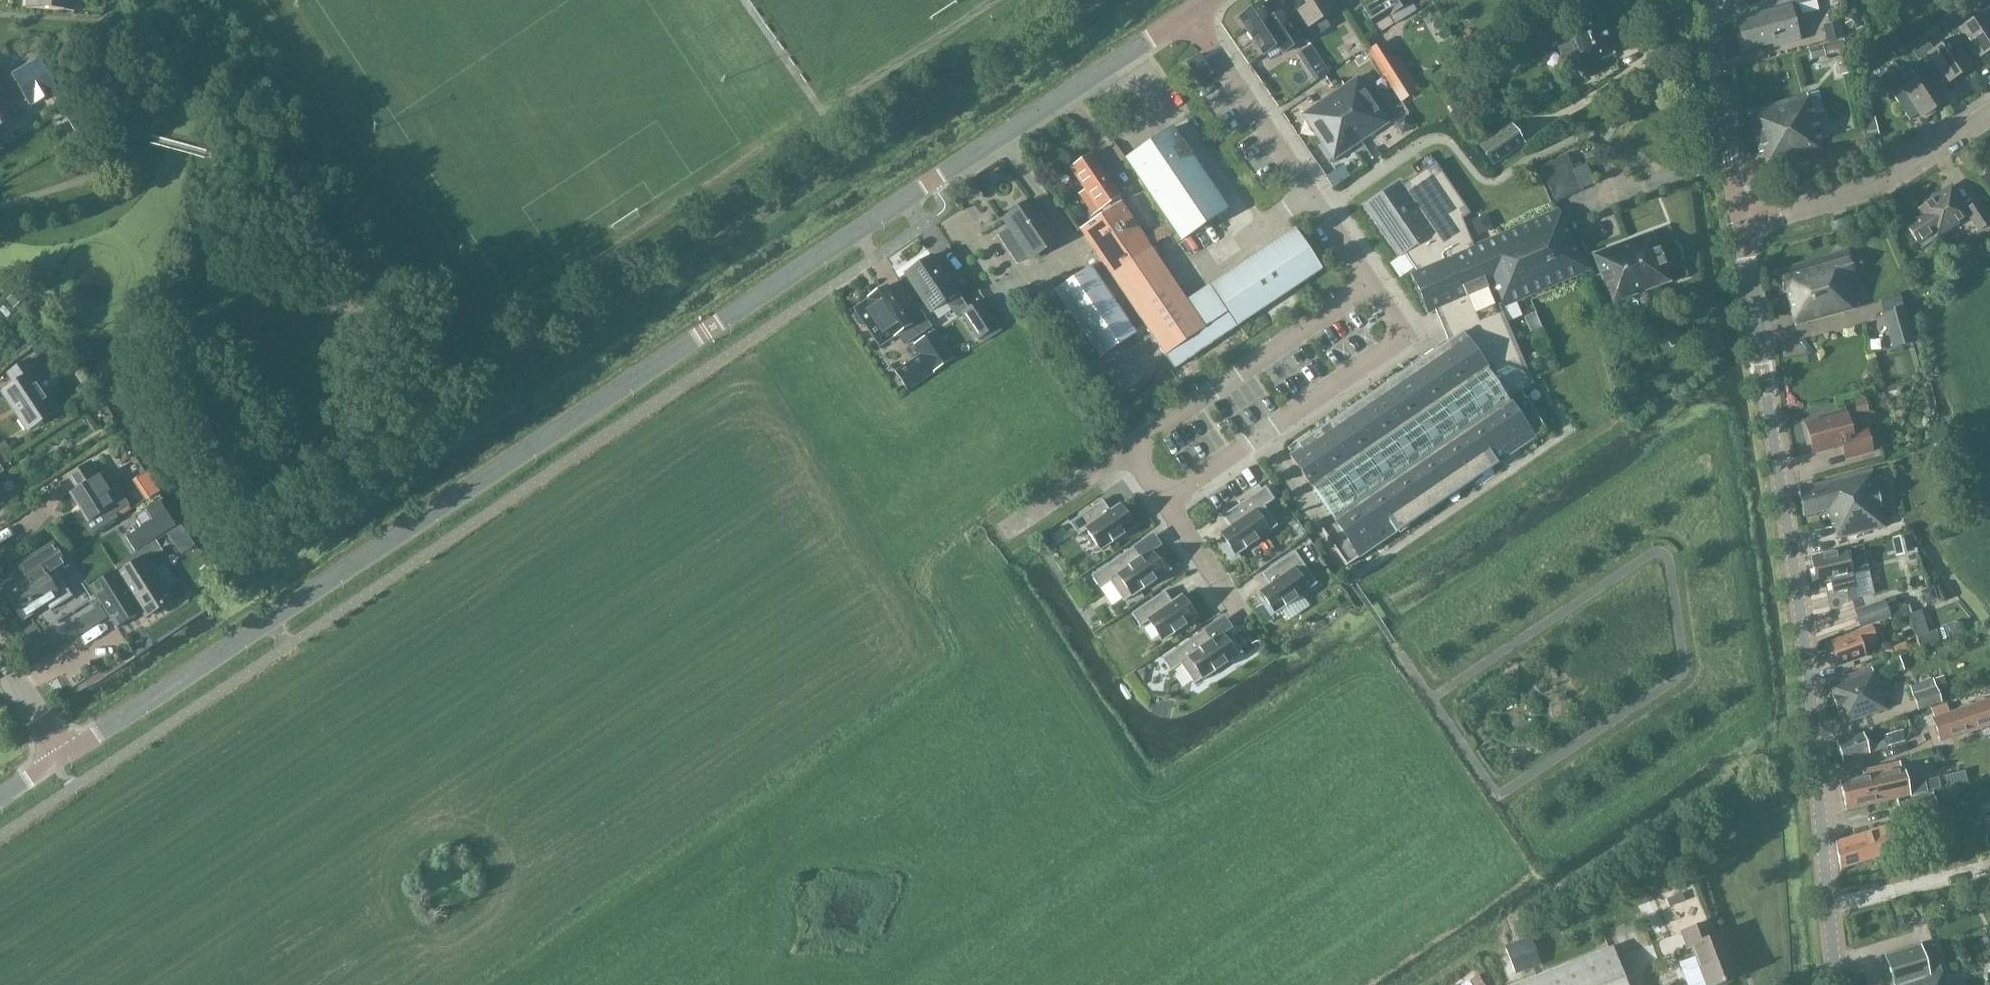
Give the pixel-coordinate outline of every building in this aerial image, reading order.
[(27,8),(78,10),(79,1),(66,0),(27,0),(27,8)] [(1307,5),(1296,12),(1312,38),(1330,27),(1319,11),(1332,3),(1330,0),(1304,0),(1307,5)] [(1411,0),(1366,0),(1361,3),(1372,23),(1411,0)] [(1282,54),(1302,40),(1282,11),(1272,18),(1262,3),(1238,18),(1263,55),(1277,45),(1282,54)] [(1780,45),(1798,41),(1789,6),(1736,20),(1743,50),(1779,41),(1780,45)] [(1951,38),(1965,60),(1974,55),(1976,58),(1989,49),(1989,25),(1984,14),(1982,12),(1964,24),(1955,10),(1939,20),(1951,38)] [(1547,43),(1566,36),(1569,42),(1557,47),(1567,73),(1615,53),(1599,14),(1563,27),(1562,24),(1544,32),(1528,42),(1532,52),(1547,43)] [(1969,67),(1965,60),(1951,38),(1933,50),(1923,36),(1908,45),(1926,73),(1934,85),(1943,79),(1945,82),(1969,67)] [(1383,42),(1367,51),(1399,103),(1415,93),(1393,58),(1383,42)] [(1842,42),(1835,44),(1837,53),(1844,51),(1842,42)] [(1822,47),(1808,51),(1810,59),(1824,56),(1822,47)] [(1199,55),(1187,64),(1200,82),(1212,74),(1199,55)] [(17,118),(15,116),(30,107),(30,108),(56,93),(38,61),(0,84),(0,128),(17,118)] [(1907,85),(1894,64),(1875,76),(1874,81),(1883,95),(1888,96),(1890,94),(1907,120),(1918,114),(1920,117),(1944,101),(1934,85),(1926,73),(1907,85)] [(1333,162),(1389,124),(1356,78),(1302,115),(1333,162)] [(1765,169),(1821,153),(1805,96),(1746,113),(1758,154),(1761,153),(1765,169)] [(1491,165),(1524,143),(1511,124),(1478,146),(1491,165)] [(1258,155),(1271,145),(1257,127),(1244,137),(1258,155)] [(1125,160),(1180,241),(1227,210),(1172,129),(1125,160)] [(1092,215),(1120,197),(1091,154),(1069,168),(1084,190),(1078,194),(1092,215)] [(1540,166),(1539,166),(1554,199),(1561,199),(1594,183),(1585,165),(1573,170),(1566,154),(1540,166)] [(1399,182),(1364,206),(1399,257),(1404,253),(1416,271),(1410,273),(1428,313),(1435,310),(1442,326),(1452,322),(1458,336),(1463,333),(1508,400),(1521,391),(1532,383),(1510,331),(1500,308),(1516,301),(1530,296),(1589,270),(1570,225),(1565,227),(1558,210),(1554,211),(1503,233),(1473,246),(1461,219),(1469,213),(1435,163),(1417,175),(1402,186),(1399,182)] [(1989,225),(1989,223),(1977,203),(1966,209),(1951,186),(1929,200),(1918,208),(1923,215),(1907,226),(1919,244),(1935,233),(1938,237),(1968,218),(1978,233),(1989,225)] [(1031,260),(1059,241),(1031,201),(1003,220),(1031,260)] [(1080,230),(1111,276),(1151,250),(1119,203),(1080,230)] [(1294,228),(1265,248),(1292,288),(1321,268),(1294,228)] [(1650,232),(1592,255),(1600,275),(1593,277),(1598,290),(1605,288),(1612,304),(1669,282),(1650,232)] [(1270,303),(1292,288),(1265,248),(1243,263),(1270,303)] [(1111,276),(1129,302),(1169,276),(1151,250),(1111,276)] [(1850,252),(1777,271),(1788,315),(1792,314),(1795,328),(1862,312),(1852,279),(1857,277),(1850,252)] [(932,255),(905,273),(931,311),(946,301),(951,307),(962,300),(932,255)] [(1237,325),(1270,303),(1243,263),(1210,285),(1237,325)] [(1098,358),(1137,333),(1091,266),(1053,291),(1098,358)] [(1205,330),(1186,302),(1169,276),(1129,302),(1166,356),(1205,330)] [(1237,325),(1210,285),(1186,302),(1205,330),(1166,356),(1174,368),(1237,325)] [(869,299),(855,309),(857,312),(855,313),(854,318),(859,325),(863,326),(865,324),(879,345),(896,334),(904,345),(919,335),(886,286),(868,298),(869,299)] [(18,291),(8,299),(14,307),(24,298),(18,291)] [(981,300),(961,313),(979,340),(999,326),(981,300)] [(1903,307),(1883,313),(1893,349),(1913,343),(1903,307)] [(934,332),(915,344),(923,355),(896,373),(907,389),(952,359),(934,332)] [(1300,449),(1289,456),(1332,518),(1501,404),(1508,400),(1463,333),(1458,336),(1421,361),(1424,365),(1416,371),(1413,366),(1397,378),(1400,382),(1392,388),(1388,383),(1372,394),(1375,399),(1367,405),(1364,400),(1347,411),(1350,416),(1342,422),(1339,417),(1322,428),(1325,433),(1317,438),(1314,434),(1297,445),(1300,449)] [(1783,340),(1785,351),(1803,349),(1802,337),(1783,340)] [(41,342),(32,348),(37,355),(46,348),(41,342)] [(14,384),(2,392),(28,430),(57,411),(37,381),(42,378),(29,359),(8,374),(14,384)] [(1332,518),(1319,527),(1346,566),(1362,555),(1359,550),(1367,545),(1371,549),(1373,548),(1370,543),(1378,537),(1381,542),(1398,531),(1395,526),(1403,520),(1406,525),(1423,514),(1420,509),(1428,504),(1431,508),(1448,497),(1445,492),(1453,487),(1456,491),(1472,480),(1469,475),(1477,470),(1481,474),(1497,463),(1494,458),(1502,453),(1505,458),(1522,446),(1519,442),(1527,436),(1530,441),(1547,430),(1521,391),(1508,400),(1501,404),(1332,518)] [(1846,413),(1805,424),(1813,453),(1841,446),(1845,458),(1872,451),(1866,430),(1851,433),(1846,413)] [(0,450),(0,467),(1,468),(5,465),(10,462),(11,461),(3,448),(0,450)] [(91,464),(69,477),(78,491),(71,494),(88,522),(83,525),(90,537),(118,520),(115,515),(128,507),(117,488),(109,493),(91,464)] [(1872,469),(1798,487),(1803,517),(1829,512),(1832,526),(1834,526),(1837,540),(1885,528),(1872,469)] [(1230,527),(1220,533),(1227,544),(1223,546),(1231,557),(1246,547),(1247,548),(1257,541),(1257,540),(1277,526),(1264,506),(1274,499),(1265,486),(1222,515),(1230,527)] [(1102,500),(1069,523),(1078,536),(1086,530),(1099,550),(1112,541),(1113,542),(1124,535),(1123,534),(1135,526),(1120,504),(1110,511),(1102,500)] [(1909,534),(1892,537),(1895,554),(1913,550),(1909,534)] [(18,566),(28,581),(7,594),(24,621),(61,596),(53,584),(61,579),(57,574),(69,567),(53,543),(18,566)] [(1134,546),(1091,576),(1100,589),(1110,582),(1123,601),(1144,587),(1144,588),(1155,581),(1154,580),(1169,570),(1162,559),(1158,561),(1151,551),(1141,558),(1134,546)] [(1869,573),(1864,547),(1810,557),(1815,584),(1829,581),(1832,594),(1855,590),(1852,576),(1869,573)] [(1269,585),(1259,592),(1266,602),(1263,604),(1270,615),(1285,605),(1286,606),(1297,599),(1296,598),(1317,584),(1295,551),(1262,573),(1269,585)] [(117,571),(92,586),(104,605),(102,607),(114,627),(135,614),(130,606),(135,603),(145,618),(173,600),(147,557),(119,575),(117,571)] [(1861,608),(1889,598),(1885,588),(1858,597),(1861,608)] [(1164,591),(1131,613),(1140,627),(1148,621),(1161,641),(1171,634),(1171,635),(1182,628),(1182,627),(1196,617),(1182,595),(1172,602),(1164,591)] [(1893,599),(1885,601),(1854,611),(1860,628),(1890,618),(1890,620),(1912,612),(1909,604),(1897,609),(1893,599)] [(100,606),(85,615),(93,627),(107,618),(100,606)] [(1856,634),(1826,644),(1834,667),(1865,656),(1863,649),(1870,646),(1868,639),(1875,637),(1872,626),(1855,631),(1856,634)] [(1205,629),(1162,659),(1171,672),(1181,665),(1194,684),(1214,670),(1215,671),(1226,664),(1225,663),(1240,653),(1233,641),(1229,644),(1222,633),(1212,640),(1205,629)] [(1902,640),(1910,638),(1908,631),(1888,636),(1895,665),(1907,662),(1902,640)] [(1871,668),(1828,682),(1838,713),(1841,712),(1845,723),(1885,709),(1871,668)] [(1943,676),(1932,679),(1909,687),(1917,710),(1940,702),(1937,693),(1948,689),(1943,676)] [(1931,719),(1939,742),(1989,725),(1989,699),(1931,719)] [(1903,741),(1900,731),(1884,737),(1887,746),(1903,741)] [(1842,761),(1886,747),(1884,740),(1866,746),(1862,733),(1836,742),(1842,761)] [(1908,759),(1936,754),(1933,739),(1905,745),(1908,759)] [(1846,809),(1926,791),(1924,780),(1906,784),(1902,768),(1900,768),(1899,762),(1838,776),(1846,809)] [(1950,774),(1938,777),(1941,789),(1953,786),(1950,774)] [(1937,811),(1932,793),(1897,804),(1903,822),(1937,811)] [(1954,810),(1966,809),(1964,794),(1953,795),(1954,810)] [(1899,850),(1891,824),(1836,842),(1840,869),(1899,850)] [(1640,918),(1631,922),(1639,939),(1648,934),(1640,918)] [(1740,978),(1724,935),(1715,938),(1709,923),(1682,934),(1688,950),(1693,948),(1707,984),(1722,984),(1740,978)] [(1531,939),(1505,949),(1514,972),(1540,962),(1531,939)] [(1885,956),(1894,984),(1947,984),(1943,972),(1941,973),(1933,946),(1922,949),(1920,944),(1885,956)] [(1613,949),(1522,984),(1627,984),(1613,949)] [(1469,981),(1457,969),(1440,984),(1464,984),(1469,981)]
